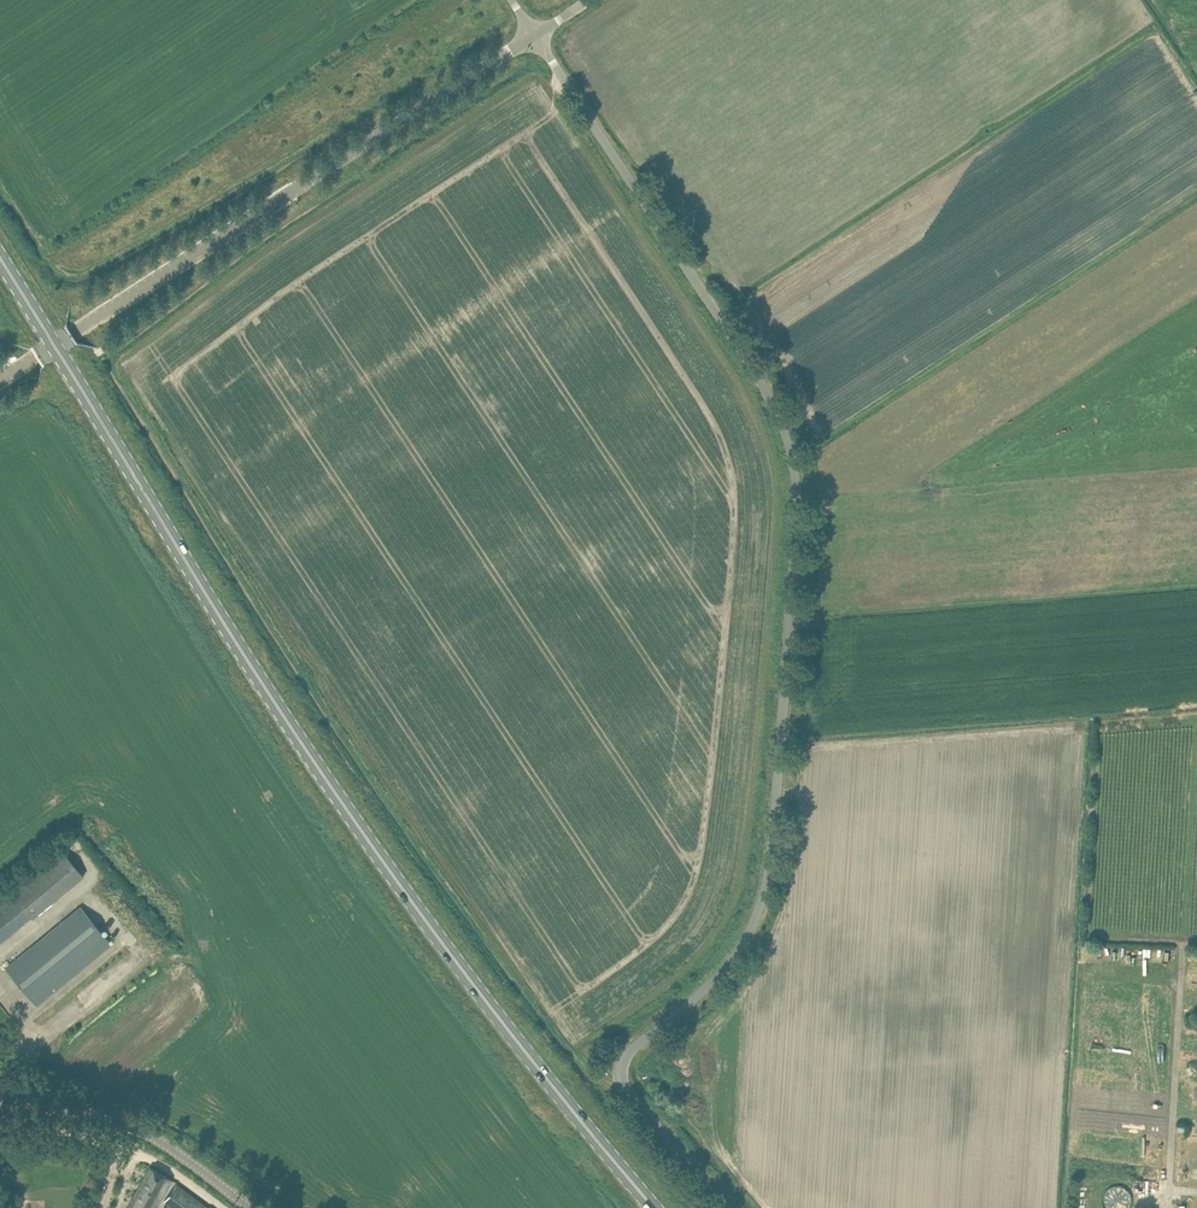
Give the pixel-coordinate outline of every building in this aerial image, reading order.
[(3,939),(31,916),(32,918),(83,876),(60,848),(0,897),(0,942),(3,939)] [(36,1005),(111,944),(81,906),(6,968),(36,1005)] [(1183,1058),(1196,1058),(1196,1043),(1184,1042),(1183,1058)] [(127,1207),(155,1207),(171,1179),(150,1167),(127,1207)] [(205,1206),(176,1185),(164,1200),(175,1207),(203,1207),(205,1206)] [(1173,1199),(1162,1198),(1162,1207),(1173,1207),(1173,1199)]
